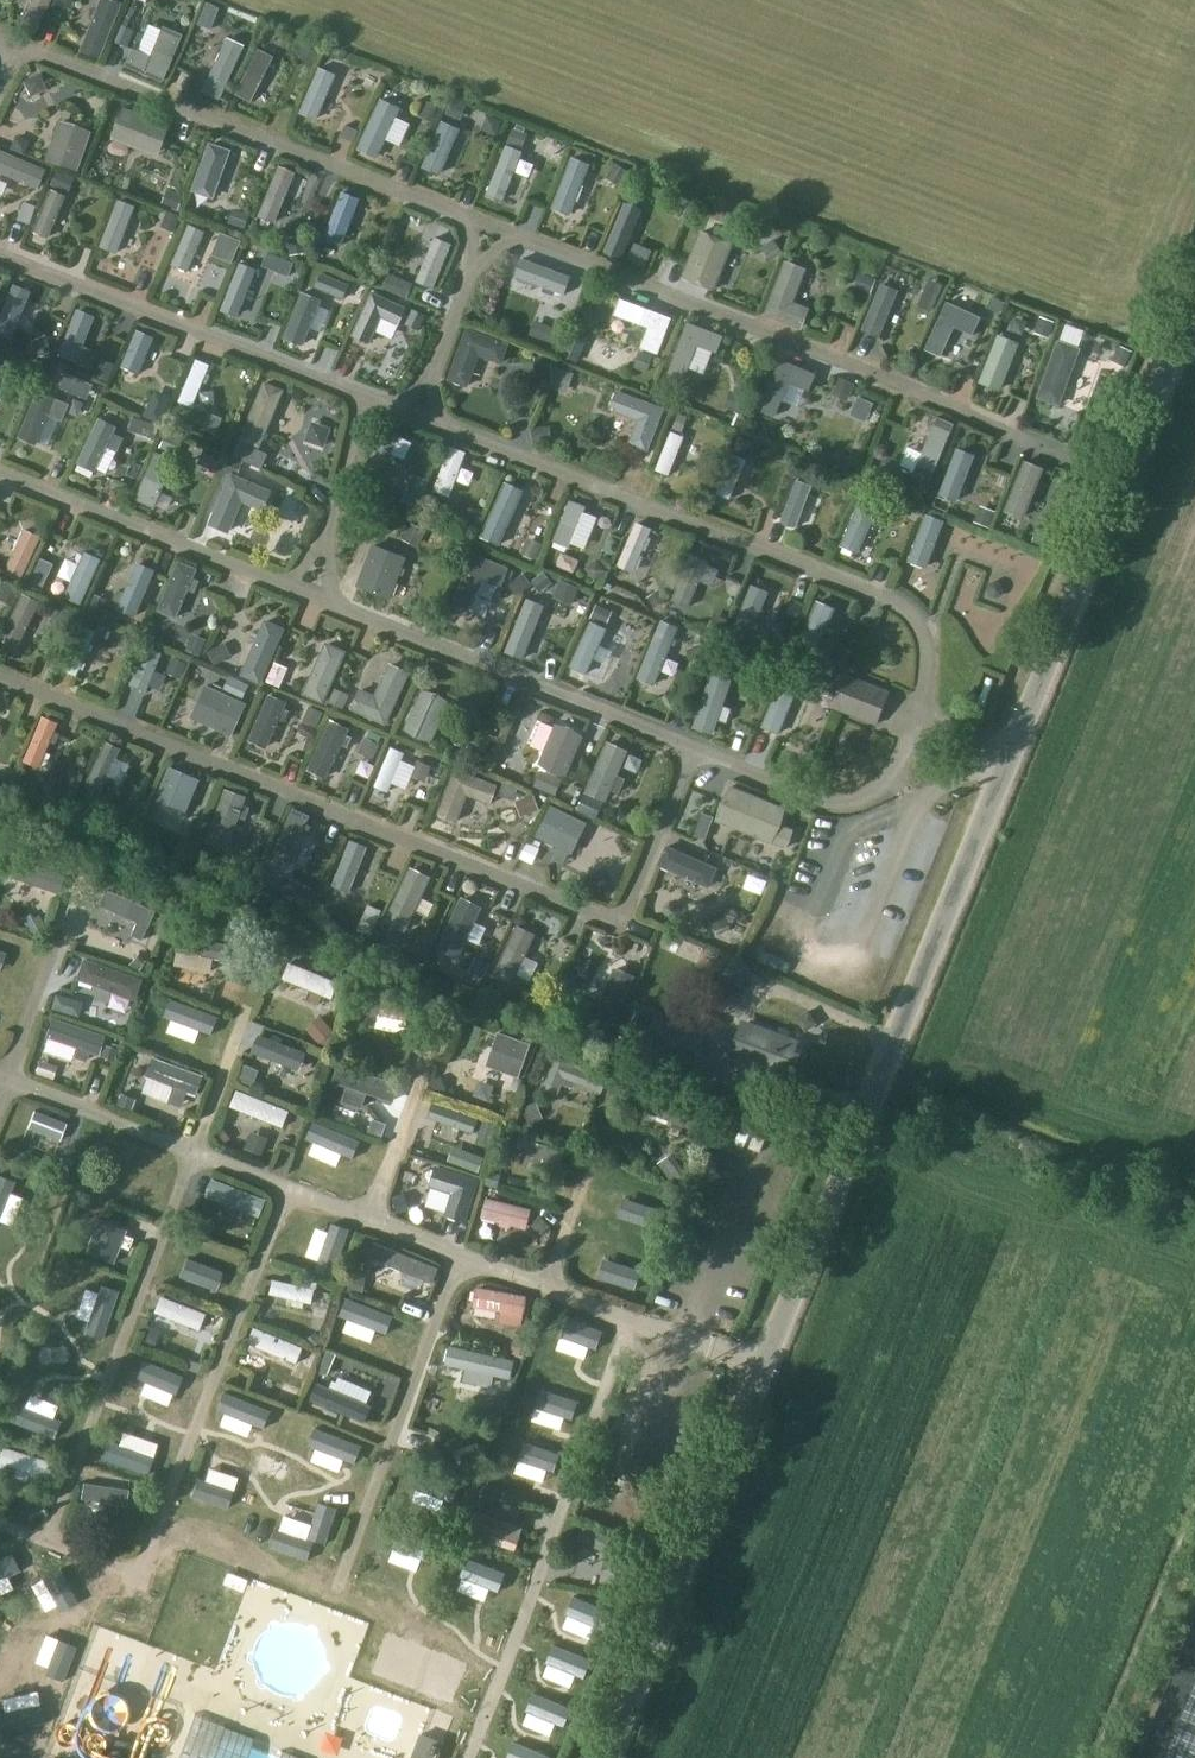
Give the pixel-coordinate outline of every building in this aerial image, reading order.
[(120,4),(111,0),(99,0),(78,51),(97,59),(120,4)] [(160,81),(179,35),(161,27),(149,56),(131,49),(124,66),(160,81)] [(228,31),(201,88),(220,96),(246,40),(228,31)] [(160,147),(169,125),(124,107),(115,130),(160,147)] [(79,168),(93,129),(61,119),(49,158),(79,168)] [(507,141),(488,191),(504,197),(523,147),(507,141)] [(209,143),(192,191),(213,198),(230,151),(209,143)] [(37,188),(45,170),(0,151),(0,173),(37,188)] [(568,174),(551,227),(576,235),(593,182),(568,174)] [(641,210),(634,204),(624,203),(604,251),(611,257),(621,258),(641,210)] [(117,273),(131,224),(115,219),(100,268),(117,273)] [(338,267),(348,226),(334,223),(324,264),(338,267)] [(701,231),(682,277),(713,290),(732,244),(701,231)] [(436,233),(416,278),(434,285),(452,240),(436,233)] [(190,300),(209,253),(186,244),(167,290),(190,300)] [(520,253),(513,273),(563,292),(570,273),(520,253)] [(785,261),(765,315),(801,329),(809,308),(793,302),(806,269),(785,261)] [(240,276),(223,321),(251,331),(268,286),(240,276)] [(514,331),(531,285),(516,280),(499,326),(514,331)] [(862,332),(878,338),(897,292),(881,285),(862,332)] [(372,292),(352,335),(369,343),(381,316),(397,324),(405,307),(372,292)] [(27,302),(10,298),(0,334),(0,351),(12,354),(27,302)] [(658,355),(672,317),(621,298),(615,314),(650,327),(641,349),(658,355)] [(973,335),(981,317),(948,301),(925,349),(941,357),(955,327),(973,335)] [(285,354),(299,359),(316,314),(301,309),(285,354)] [(86,374),(99,330),(74,323),(61,367),(86,374)] [(716,352),(722,336),(687,323),(668,374),(683,380),(696,345),(716,352)] [(466,329),(448,380),(467,387),(478,355),(501,363),(508,344),(466,329)] [(999,337),(980,385),(1000,392),(1018,344),(999,337)] [(1058,342),(1038,397),(1059,405),(1079,349),(1058,342)] [(808,390),(815,375),(780,360),(759,410),(775,416),(789,382),(808,390)] [(195,423),(210,382),(196,377),(180,417),(195,423)] [(263,447),(286,392),(267,383),(243,438),(263,447)] [(647,450),(663,409),(618,391),(611,409),(638,420),(629,443),(647,450)] [(61,421),(68,404),(39,392),(20,438),(35,444),(48,415),(61,421)] [(930,479),(954,424),(937,417),(914,472),(930,479)] [(654,488),(669,492),(681,451),(665,447),(654,488)] [(957,449),(940,494),(957,500),(974,455),(957,449)] [(154,507),(174,460),(155,452),(135,499),(154,507)] [(1025,461),(1005,511),(1023,518),(1043,469),(1025,461)] [(447,464),(433,510),(450,515),(464,469),(447,464)] [(262,511),(271,491),(231,474),(209,525),(228,533),(242,502),(262,511)] [(797,480),(781,521),(796,527),(811,486),(797,480)] [(859,505),(841,545),(844,547),(858,553),(876,512),(859,505)] [(926,514),(909,561),(926,567),(943,521),(926,514)] [(551,556),(568,563),(585,526),(568,518),(551,556)] [(632,538),(613,583),(631,590),(649,545),(632,538)] [(390,600),(407,559),(374,545),(357,586),(390,600)] [(23,547),(3,591),(22,599),(41,556),(23,547)] [(501,584),(508,568),(473,553),(452,604),(467,610),(481,576),(501,584)] [(192,578),(196,569),(178,561),(158,610),(175,617),(187,590),(194,593),(199,581),(192,578)] [(65,618),(85,623),(98,574),(78,568),(65,618)] [(140,637),(160,594),(141,585),(121,628),(140,637)] [(117,586),(103,610),(115,617),(129,592),(117,586)] [(817,595),(799,641),(814,647),(833,602),(817,595)] [(754,656),(774,612),(760,605),(740,649),(754,656)] [(22,613),(1,661),(18,669),(39,620),(22,613)] [(260,683),(284,629),(264,620),(240,674),(260,683)] [(584,689),(601,645),(584,639),(568,683),(584,689)] [(671,694),(677,679),(665,675),(676,644),(667,641),(651,687),(671,694)] [(323,703),(345,652),(325,643),(303,694),(323,703)] [(77,695),(95,650),(81,644),(63,689),(77,695)] [(385,725),(409,673),(389,664),(375,696),(360,689),(351,709),(385,725)] [(722,707),(731,680),(712,673),(693,727),(712,734),(717,719),(726,722),(730,709),(722,707)] [(877,726),(891,690),(846,673),(832,708),(877,726)] [(781,682),(762,727),(778,734),(797,689),(781,682)] [(232,737),(247,704),(206,685),(191,718),(232,737)] [(422,690),(404,729),(416,738),(431,741),(449,702),(436,693),(422,690)] [(284,708),(287,702),(268,694),(247,741),(266,749),(279,719),(284,721),(289,711),(284,708)] [(346,735),(349,729),(331,720),(308,770),(326,778),(341,745),(347,747),(351,737),(346,735)] [(567,776),(584,737),(572,728),(557,725),(540,764),(549,771),(567,776)] [(40,734),(27,779),(44,784),(57,739),(40,734)] [(611,801),(628,747),(608,740),(591,794),(611,801)] [(393,811),(403,768),(386,764),(376,807),(393,811)] [(156,801),(187,814),(201,782),(170,769),(156,801)] [(489,804),(496,785),(455,769),(438,814),(456,821),(466,795),(489,804)] [(777,827),(785,808),(730,786),(716,821),(785,849),(791,833),(777,827)] [(227,848),(245,797),(225,790),(207,841),(227,848)] [(571,854),(586,823),(550,806),(535,836),(571,854)] [(305,824),(309,816),(293,809),(272,856),(288,863),(301,833),(306,835),(310,826),(305,824)] [(666,846),(658,865),(708,888),(717,868),(666,846)] [(410,868),(385,922),(405,931),(430,877),(410,868)] [(104,890),(97,906),(136,923),(130,936),(142,941),(155,912),(104,890)] [(458,958),(481,907),(461,898),(438,949),(458,958)] [(19,914),(46,922),(50,908),(23,900),(19,914)] [(516,926),(494,976),(511,984),(534,934),(516,926)] [(700,969),(706,954),(688,946),(681,962),(700,969)] [(721,977),(728,960),(711,953),(703,971),(721,977)] [(84,961),(77,980),(133,1000),(140,981),(84,961)] [(612,1030),(635,977),(614,968),(600,1001),(585,994),(576,1014),(612,1030)] [(331,1019),(338,1003),(290,981),(283,997),(331,1019)] [(170,997),(164,1014),(211,1032),(218,1015),(170,997)] [(696,1067),(706,1039),(684,1031),(686,1026),(657,1015),(645,1047),(696,1067)] [(406,1042),(410,1027),(370,1017),(366,1031),(406,1042)] [(51,1019),(45,1037),(76,1048),(73,1057),(84,1061),(88,1052),(96,1055),(102,1036),(51,1019)] [(743,1021),(729,1057),(790,1079),(804,1043),(743,1021)] [(498,1033),(486,1066),(518,1077),(530,1044),(498,1033)] [(41,1069),(71,1080),(76,1065),(46,1055),(41,1069)] [(151,1057),(144,1077),(195,1095),(202,1076),(151,1057)] [(600,1093),(606,1078),(554,1057),(542,1088),(557,1094),(561,1083),(573,1088),(575,1083),(600,1093)] [(348,1089),(340,1117),(365,1125),(360,1140),(388,1148),(395,1124),(382,1120),(388,1100),(348,1089)] [(138,1115),(178,1132),(188,1108),(148,1091),(138,1115)] [(472,1133),(477,1119),(432,1104),(428,1117),(450,1124),(448,1130),(459,1134),(460,1129),(472,1133)] [(33,1109),(26,1127),(58,1139),(65,1122),(33,1109)] [(239,1145),(245,1131),(283,1147),(289,1131),(237,1109),(224,1139),(239,1145)] [(314,1120),(307,1137),(352,1156),(360,1139),(314,1120)] [(521,1150),(512,1175),(553,1191),(562,1166),(521,1150)] [(359,1173),(360,1158),(313,1154),(311,1180),(331,1182),(332,1171),(359,1173)] [(466,1219),(478,1180),(435,1166),(429,1187),(451,1194),(446,1212),(466,1219)] [(12,1180),(0,1175),(0,1211),(12,1180)] [(211,1177),(205,1194),(260,1216),(266,1199),(211,1177)] [(246,1228),(251,1214),(206,1195),(200,1209),(246,1228)] [(624,1197),(617,1216),(655,1229),(661,1210),(624,1197)] [(99,1218),(85,1253),(111,1263),(118,1246),(127,1250),(131,1238),(122,1235),(125,1228),(99,1218)] [(485,1218),(482,1241),(529,1247),(532,1225),(485,1218)] [(332,1223),(315,1271),(335,1277),(350,1229),(332,1223)] [(595,1240),(590,1256),(621,1266),(619,1274),(628,1277),(631,1269),(640,1272),(645,1256),(595,1240)] [(186,1258),(179,1277),(216,1291),(223,1272),(186,1258)] [(371,1278),(433,1300),(439,1285),(376,1263),(371,1278)] [(99,1284),(83,1332),(102,1338),(117,1290),(99,1284)] [(521,1326),(527,1296),(478,1287),(474,1305),(502,1310),(500,1322),(521,1326)] [(160,1297),(154,1312),(180,1323),(178,1328),(185,1331),(187,1326),(197,1330),(203,1314),(160,1297)] [(348,1298),(340,1315),(387,1334),(395,1317),(348,1298)] [(269,1315),(313,1324),(317,1308),(273,1299),(269,1315)] [(567,1317),(560,1336),(597,1350),(604,1331),(567,1317)] [(258,1347),(252,1367),(299,1381),(305,1361),(258,1347)] [(143,1361),(136,1380),(173,1393),(177,1385),(180,1374),(143,1361)] [(367,1409),(375,1390),(337,1374),(329,1393),(367,1409)] [(541,1388),(534,1407),(571,1421),(578,1402),(541,1388)] [(224,1392),(217,1410),(264,1429),(271,1411),(224,1392)] [(13,1402),(6,1420),(53,1439),(60,1421),(13,1402)] [(315,1428),(308,1446),(355,1465),(362,1447),(315,1428)] [(108,1440),(100,1458),(147,1477),(155,1459),(108,1440)] [(524,1441),(516,1460),(553,1474),(561,1455),(524,1441)] [(26,1491),(48,1496),(52,1479),(0,1466),(0,1483),(12,1486),(9,1501),(23,1504),(26,1491)] [(424,1471),(417,1490),(454,1506),(462,1487),(424,1471)] [(196,1477),(189,1496),(226,1509),(233,1490),(196,1477)] [(84,1500),(78,1518),(97,1524),(103,1506),(84,1500)] [(277,1528),(270,1547),(307,1561),(314,1541),(313,1541),(314,1541),(327,1545),(338,1509),(319,1502),(307,1539),(277,1528)] [(505,1531),(508,1524),(477,1512),(475,1520),(474,1520),(469,1534),(515,1550),(520,1537),(505,1531)] [(399,1530),(391,1549),(429,1564),(437,1545),(399,1530)] [(0,1558),(0,1580),(19,1571),(12,1553),(0,1558)] [(468,1560),(460,1579),(498,1594),(506,1576),(468,1560)] [(573,1598),(565,1617),(603,1632),(610,1613),(573,1598)] [(1138,1757),(1194,1757),(1194,1616),(1138,1757)] [(553,1646),(545,1665),(583,1681),(591,1662),(553,1646)] [(126,1699),(172,1717),(183,1689),(137,1671),(126,1699)] [(526,1674),(525,1688),(569,1690),(569,1675),(526,1674)] [(534,1694),(526,1713),(564,1729),(571,1710),(534,1694)] [(507,1757),(549,1757),(513,1743),(507,1757)]
